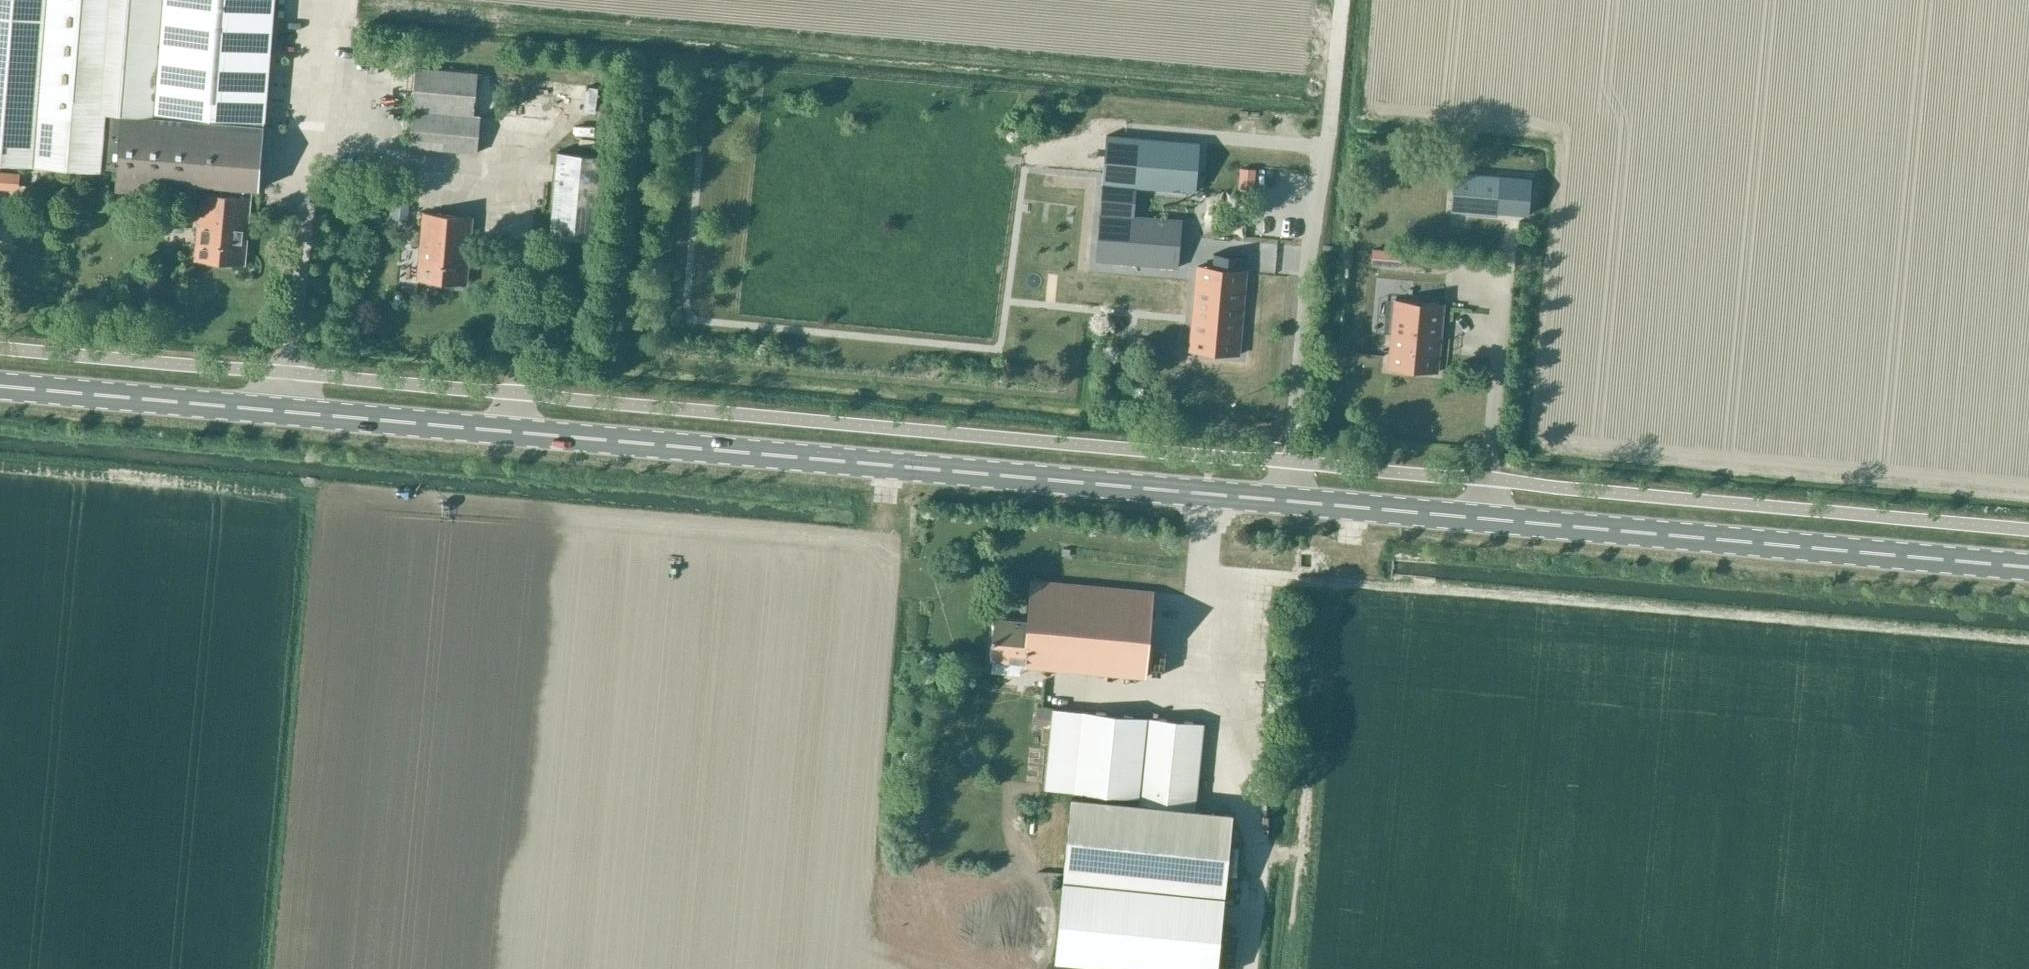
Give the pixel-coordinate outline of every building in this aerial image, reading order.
[(102,172),(102,168),(118,169),(116,189),(201,197),(196,260),(244,265),(247,231),(248,231),(249,228),(245,227),(246,216),(250,216),(250,213),(249,213),(250,197),(249,197),(250,188),(259,189),(259,187),(264,128),(264,127),(265,121),(275,0),(0,0),(0,163),(102,172)] [(412,66),(409,148),(477,154),(481,117),(498,118),(502,73),(412,66)] [(392,88),(392,80),(370,79),(370,88),(392,88)] [(532,87),(522,87),(521,106),(545,107),(546,79),(533,79),(532,87)] [(1106,135),(1096,261),(1178,268),(1182,225),(1133,221),(1135,187),(1196,191),(1200,143),(1106,135)] [(549,233),(597,236),(607,157),(557,152),(549,233)] [(1454,172),(1451,211),(1497,215),(1497,213),(1528,215),(1531,178),(1500,176),(1454,172)] [(394,202),(393,214),(408,215),(409,203),(394,202)] [(1282,248),(1284,214),(1222,211),(1220,246),(1282,248)] [(418,280),(465,285),(472,217),(423,213),(418,280)] [(1372,249),(1371,257),(1385,258),(1386,251),(1372,249)] [(1197,264),(1189,351),(1237,355),(1245,268),(1242,268),(1244,254),(1213,252),(1212,265),(1197,264)] [(1443,304),(1394,300),(1389,368),(1437,372),(1443,304)] [(618,451),(618,441),(598,440),(598,451),(618,451)] [(992,622),(989,659),(1023,662),(1022,668),(1146,679),(1146,677),(1153,591),(1030,581),(1026,625),(992,622)] [(1051,728),(1053,708),(1039,707),(1037,727),(1051,728)] [(1053,708),(1051,728),(1045,789),(1140,799),(1140,804),(1071,798),(1055,960),(1145,968),(1217,968),(1233,814),(1195,810),(1203,723),(1053,708)]
